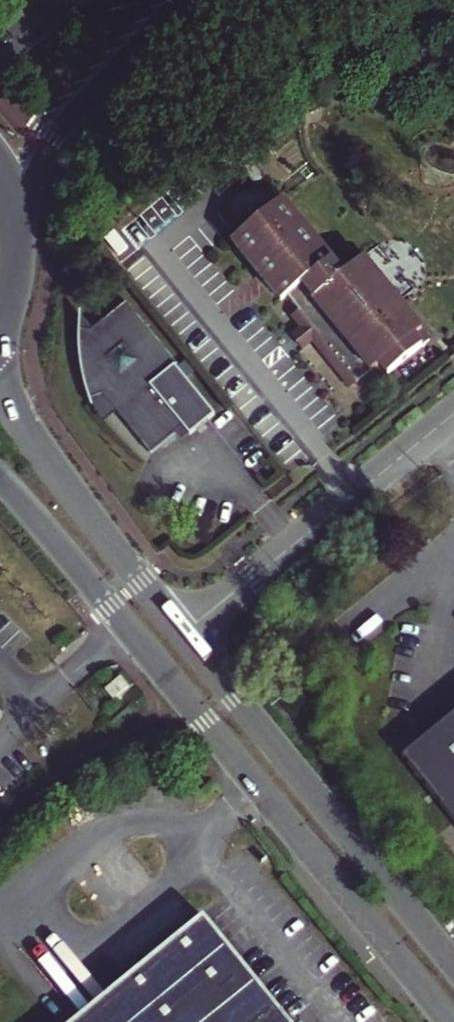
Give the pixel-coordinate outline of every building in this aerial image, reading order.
[(293,308),(352,380),(375,362),(382,371),(424,337),(358,255),(348,263),(337,248),(327,256),(279,196),(228,237),(277,297),(284,291),(296,306),(293,308)] [(141,349),(154,338),(125,302),(90,331),(76,331),(78,361),(80,376),(86,400),(101,395),(114,412),(149,455),(174,435),(182,428),(187,435),(188,436),(211,417),(141,349)] [(352,380),(293,308),(288,313),(296,324),(288,331),(301,347),(310,340),(345,385),(352,380)] [(90,331),(78,316),(76,323),(76,331),(90,331)] [(176,366),(154,338),(141,349),(211,417),(213,416),(174,367),(176,366)] [(101,395),(86,400),(87,404),(102,422),(114,412),(101,395)] [(182,428),(174,435),(179,441),(187,435),(182,428)] [(118,677),(104,688),(112,698),(126,686),(118,677)] [(399,758),(453,825),(453,712),(399,758)] [(196,769),(189,775),(199,788),(207,782),(196,769)] [(72,1021),(281,1021),(194,919),(72,1021)]
